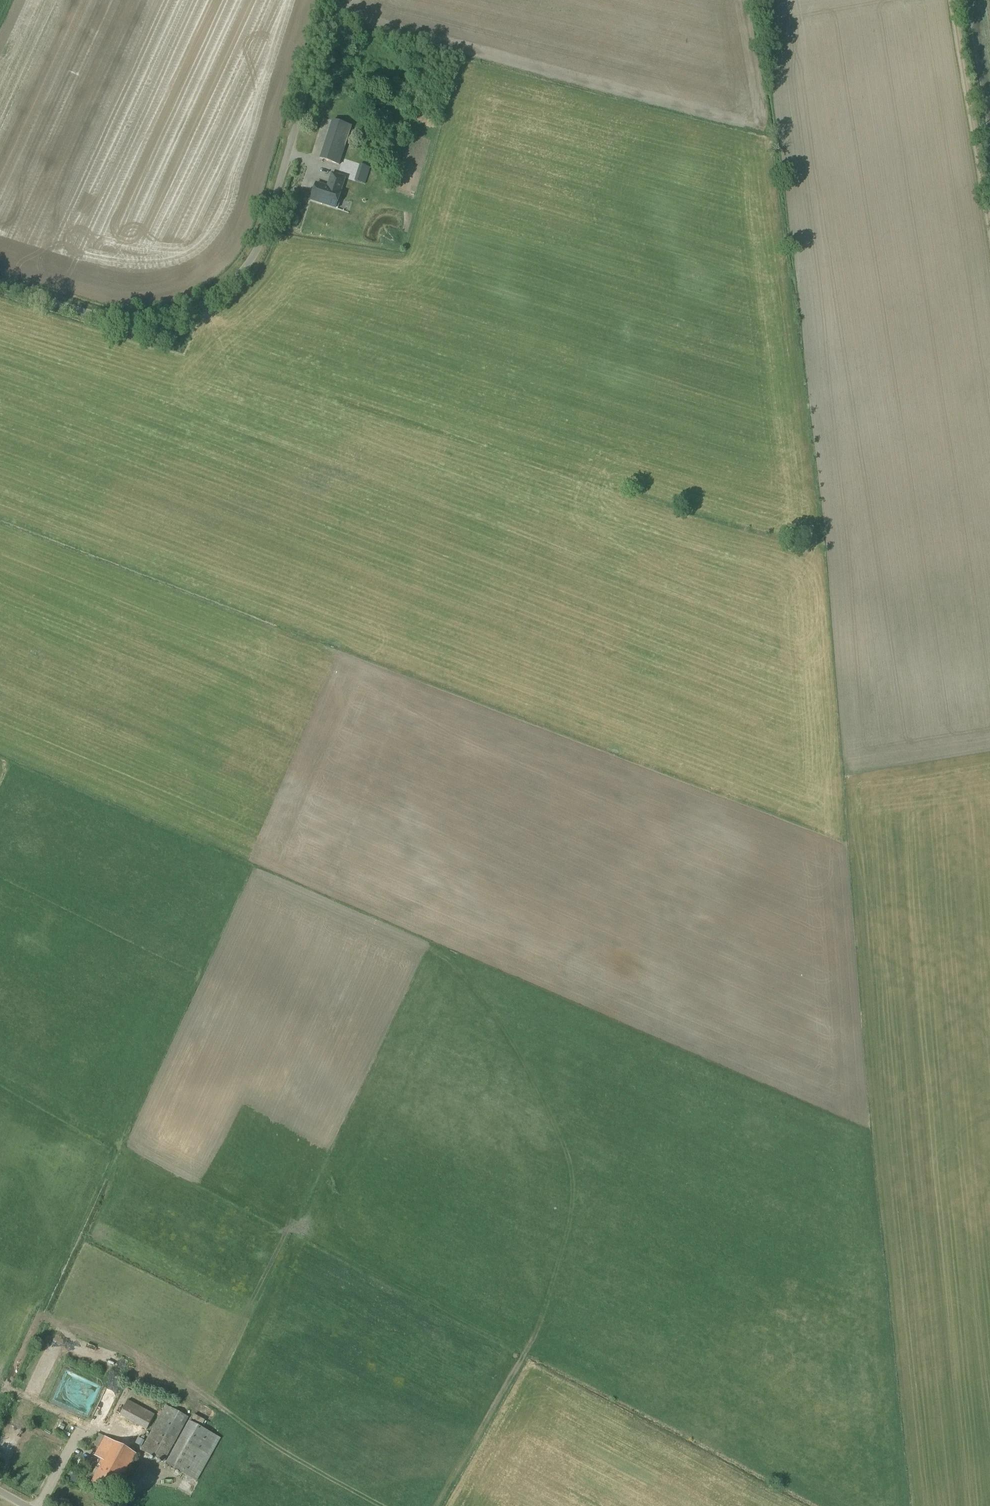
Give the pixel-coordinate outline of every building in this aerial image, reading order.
[(339,166),(352,126),(332,120),(319,159),(339,166)] [(310,201),(336,210),(342,191),(346,178),(331,173),(327,186),(315,183),(310,201)] [(117,1398),(112,1409),(120,1413),(119,1416),(146,1430),(155,1415),(128,1400),(126,1403),(117,1398)] [(163,1463),(188,1417),(165,1405),(140,1450),(163,1463)] [(196,1481),(220,1439),(189,1422),(166,1464),(196,1481)] [(136,1454),(99,1434),(94,1443),(99,1446),(93,1456),(101,1460),(98,1465),(100,1467),(91,1483),(112,1493),(119,1479),(122,1480),(136,1454)]
